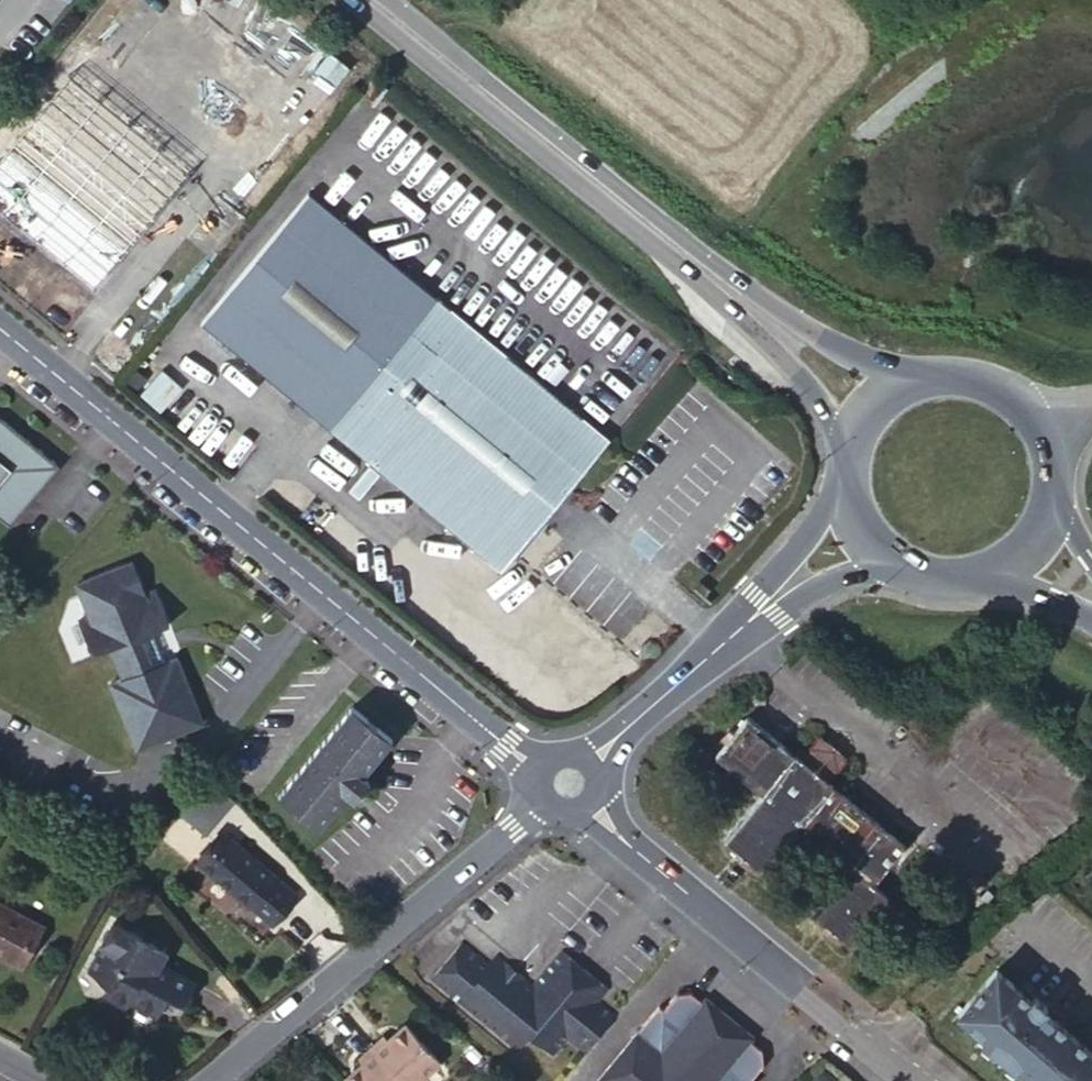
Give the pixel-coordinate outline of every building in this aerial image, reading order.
[(10,221),(22,231),(94,289),(189,171),(69,73),(0,157),(0,213),(10,221)] [(607,442),(437,299),(308,193),(199,323),(500,572),(607,442)] [(161,410),(180,383),(159,369),(140,395),(161,410)] [(7,526),(57,466),(0,419),(0,520),(7,526)] [(133,576),(127,563),(114,568),(133,576)] [(133,576),(114,568),(84,581),(77,599),(85,618),(74,622),(89,657),(107,649),(119,680),(107,685),(134,752),(184,731),(193,709),(172,658),(159,663),(147,633),(165,625),(151,590),(140,594),(133,576)] [(84,581),(71,586),(77,599),(84,581)] [(193,709),(184,731),(199,724),(193,709)] [(345,797),(354,803),(371,783),(362,776),(390,742),(351,710),(277,798),(317,832),(345,797)] [(831,789),(832,787),(794,757),(792,758),(746,720),(714,758),(762,797),(725,844),(763,875),(801,830),(849,869),(811,914),(849,945),(888,900),(872,887),(904,848),(831,789)] [(794,757),(832,787),(850,766),(811,735),(794,757)] [(229,802),(203,781),(176,815),(201,836),(229,802)] [(371,783),(354,803),(361,810),(377,788),(371,783)] [(267,877),(271,872),(219,831),(195,861),(245,902),(246,902),(271,921),(290,897),(267,877)] [(295,892),(271,872),(267,877),(290,897),(295,892)] [(15,962),(37,920),(0,902),(0,955),(15,962)] [(37,920),(15,962),(21,965),(43,924),(37,920)] [(105,942),(90,969),(112,981),(106,993),(125,1003),(128,998),(155,1012),(166,990),(183,999),(194,978),(160,960),(166,948),(112,921),(102,940),(105,942)] [(585,1050),(614,1014),(597,1000),(607,988),(561,949),(532,985),(496,955),(487,965),(460,943),(430,980),(518,1051),(530,1036),(553,1054),(568,1037),(585,1050)] [(1054,1020),(1053,1022),(1055,1023),(1051,1028),(1041,1018),(1049,1009),(1025,987),(1021,991),(999,971),(960,1014),(983,1041),(986,1038),(1023,1072),(1020,1075),(1027,1080),(1091,1080),(1091,1055),(1054,1020)] [(597,1079),(599,1080),(754,1080),(750,1078),(763,1062),(761,1048),(750,1039),(753,1035),(704,995),(700,999),(689,990),(675,991),(662,1007),(658,1004),(597,1079)] [(371,1049),(401,1080),(420,1080),(439,1063),(406,1027),(388,1043),(384,1038),(371,1049)] [(371,1049),(360,1059),(365,1065),(347,1080),(401,1080),(371,1049)]
